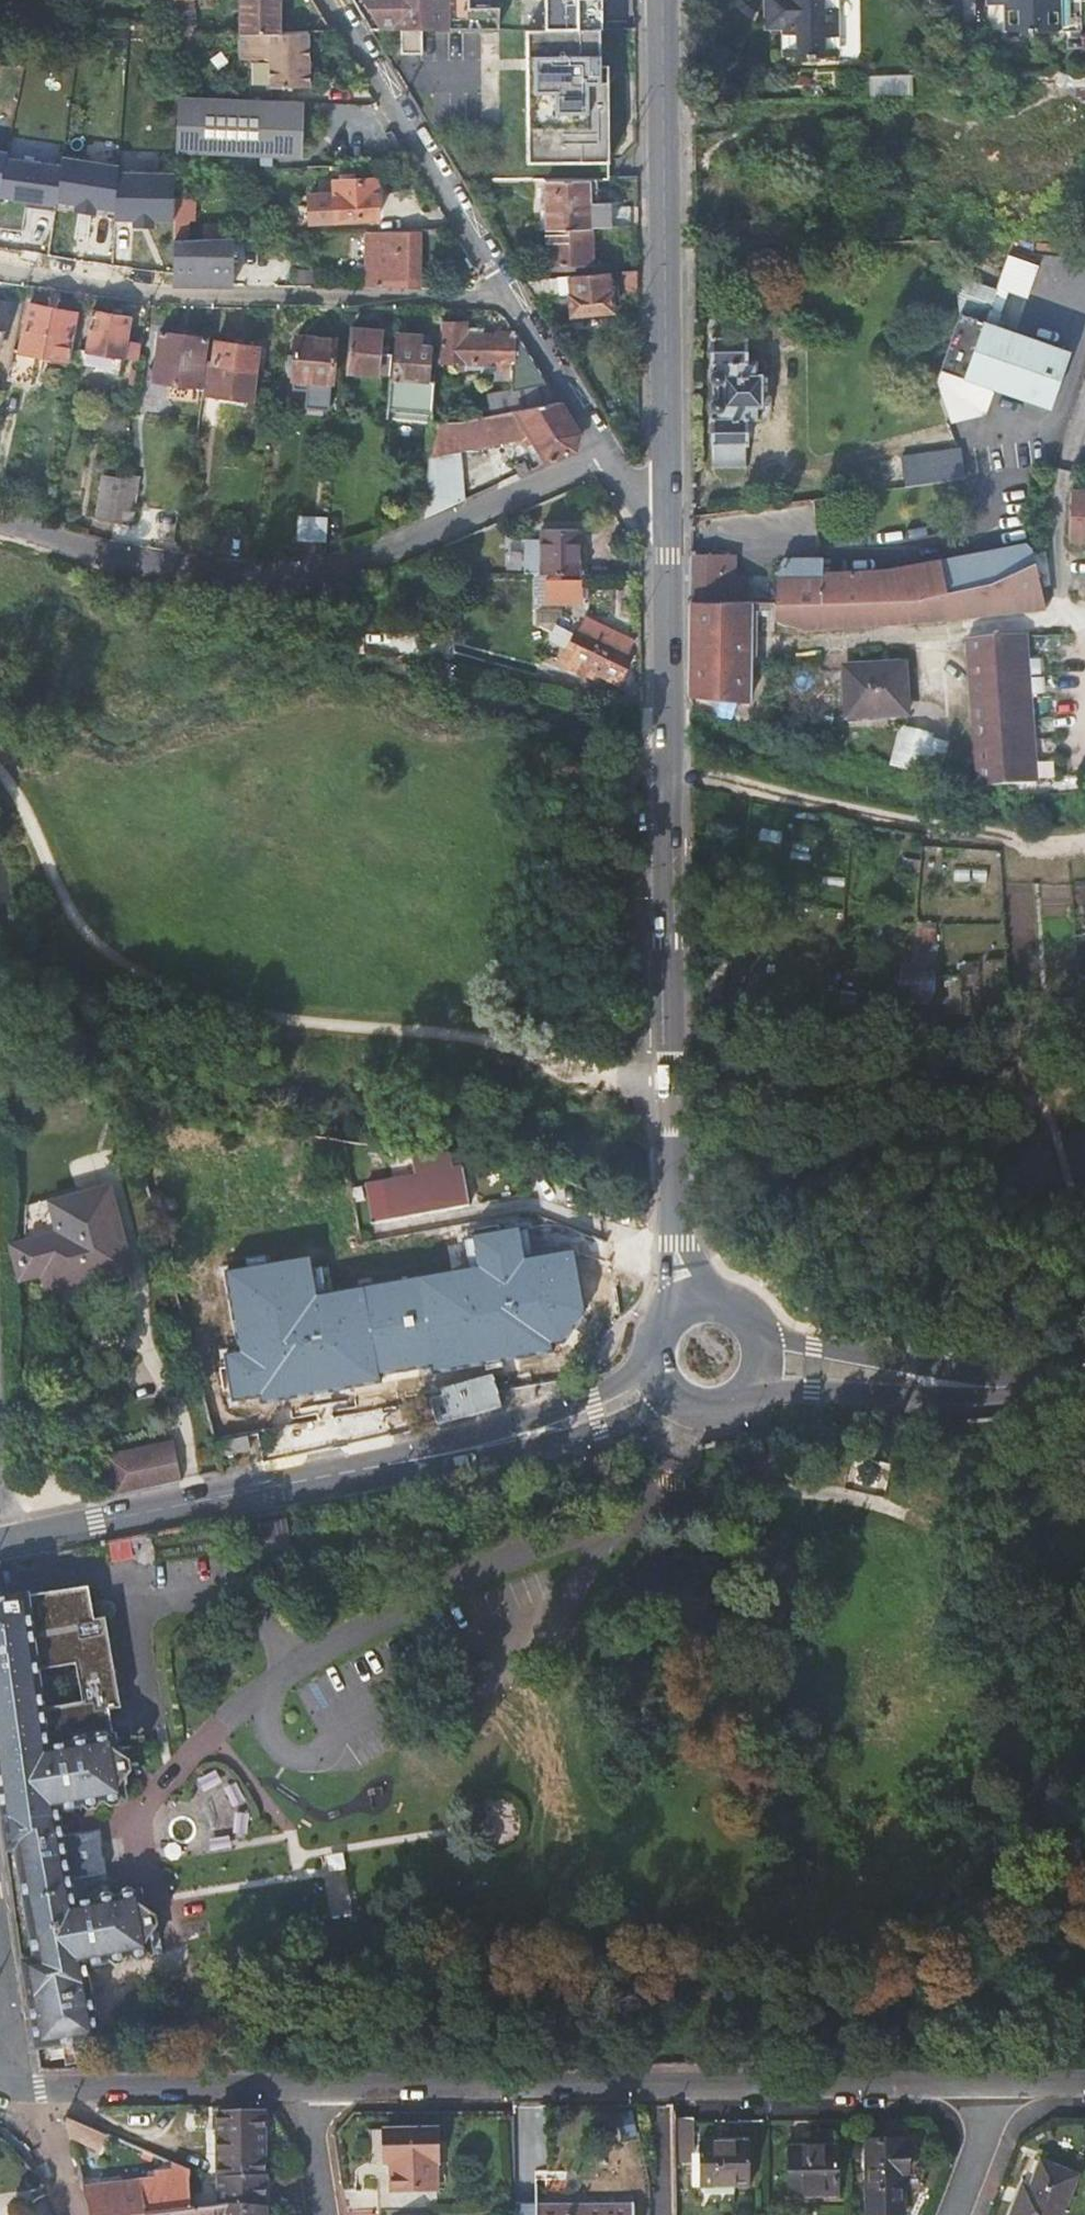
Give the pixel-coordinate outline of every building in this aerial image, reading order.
[(199,0),(171,0),(172,20),(172,34),(201,34),(199,0)] [(235,33),(254,33),(276,32),(276,0),(235,0),(235,33)] [(378,30),(400,30),(400,53),(420,53),(420,30),(446,30),(479,29),(499,29),(499,12),(469,12),(469,0),(360,0),(378,30)] [(547,29),(601,29),(600,0),(546,0),(547,29)] [(767,15),(787,15),(788,56),(836,54),(835,0),(767,0),(767,15)] [(1010,31),(1058,30),(1057,0),(1009,0),(1010,31)] [(528,30),(528,180),(543,180),(588,180),(609,180),(609,80),(600,80),(600,29),(528,30)] [(306,86),(305,32),(276,32),(254,33),(254,43),(265,43),(265,50),(246,50),(247,81),(266,80),(266,87),(306,86)] [(296,154),(297,101),(172,97),(172,152),(294,156),(294,154),(296,154)] [(39,205),(38,212),(55,216),(56,206),(61,171),(5,159),(0,185),(0,197),(39,205)] [(95,208),(115,210),(117,173),(118,166),(62,162),(61,171),(56,206),(75,207),(95,208)] [(173,219),(173,173),(117,173),(115,210),(114,219),(132,219),(132,226),(153,226),(153,219),(173,219)] [(331,180),(333,222),(375,221),(374,180),(331,180)] [(543,180),(545,229),(589,227),(636,225),(635,213),(635,207),(609,207),(609,201),(589,202),(588,180),(543,180)] [(196,226),(197,196),(179,195),(178,226),(196,226)] [(306,203),(283,207),(286,226),(309,222),(306,203)] [(590,263),(589,227),(545,229),(545,247),(540,248),(540,258),(546,258),(546,265),(590,263)] [(368,275),(369,287),(416,288),(413,236),(364,238),(366,275),(368,275)] [(173,238),(174,282),(232,284),(231,237),(173,238)] [(622,289),(636,288),(636,270),(619,272),(622,289)] [(608,291),(608,273),(523,280),(532,296),(568,293),(571,314),(612,311),(611,291),(608,291)] [(21,350),(14,349),(8,380),(34,385),(40,355),(67,360),(76,314),(29,304),(21,350)] [(85,365),(137,375),(140,358),(126,356),(133,317),(95,310),(87,351),(85,365)] [(960,313),(940,368),(1048,407),(1069,350),(961,311),(960,313)] [(455,370),(463,370),(464,365),(494,366),(494,371),(511,373),(511,388),(488,396),(491,415),(556,402),(532,362),(514,333),(496,332),(495,337),(467,336),(467,323),(442,322),(439,363),(455,364),(455,370)] [(348,370),(391,374),(393,354),(381,352),(382,331),(352,328),(348,370)] [(202,387),(208,338),(160,331),(153,380),(202,387)] [(428,380),(431,343),(420,343),(421,334),(400,332),(396,377),(390,377),(386,419),(431,423),(435,382),(428,380)] [(432,336),(421,334),(420,343),(431,343),(432,336)] [(758,374),(758,361),(747,361),(747,336),(711,336),(712,364),(717,364),(717,370),(716,370),(714,370),(713,371),(712,373),(711,375),(711,376),(711,378),(711,379),(712,381),(713,382),(715,383),(717,384),(719,384),(720,383),(722,382),(724,382),(724,398),(723,398),(721,398),(719,397),(718,397),(716,397),(715,398),(713,398),(712,400),(711,401),(711,403),(711,404),(712,406),(712,407),(714,409),(715,410),(717,410),(718,410),(718,417),(712,417),(712,468),(747,468),(747,420),(758,420),(758,407),(763,406),(763,374),(758,374)] [(297,337),(292,379),(330,382),(333,340),(297,337)] [(252,399),(259,346),(218,340),(215,362),(207,361),(203,393),(252,399)] [(78,364),(85,365),(87,351),(80,350),(78,364)] [(534,442),(546,463),(572,450),(576,434),(571,423),(565,413),(559,402),(556,402),(491,415),(458,421),(432,423),(431,423),(422,518),(441,510),(459,502),(453,489),(456,449),(521,435),(526,446),(534,442)] [(965,478),(960,449),(914,455),(919,484),(965,478)] [(146,485),(120,482),(120,488),(114,523),(114,526),(132,528),(136,503),(144,504),(146,485)] [(97,520),(114,523),(120,488),(102,486),(97,520)] [(1074,493),(1071,537),(1084,537),(1084,494),(1074,493)] [(540,529),(538,573),(576,574),(578,530),(540,529)] [(885,570),(823,573),(824,558),(784,559),(778,570),(778,575),(734,575),(736,555),(691,554),(691,578),(690,601),(775,601),(806,601),(917,596),(990,581),(1035,562),(1033,549),(1030,547),(1026,544),(885,570)] [(1035,562),(990,581),(938,592),(942,619),(1046,607),(1035,562)] [(806,601),(775,601),(775,616),(806,628),(915,621),(942,619),(938,592),(917,596),(806,601)] [(775,616),(775,601),(690,601),(690,633),(690,657),(690,696),(749,702),(750,654),(750,638),(751,612),(775,616)] [(625,677),(622,684),(627,687),(630,680),(641,686),(641,670),(641,665),(594,640),(580,633),(576,633),(569,647),(575,651),(569,662),(580,668),(586,656),(591,660),(611,670),(625,677)] [(1037,783),(1026,635),(967,640),(967,643),(962,643),(963,652),(967,652),(978,787),(1037,783)] [(585,671),(591,660),(586,656),(580,668),(585,671)] [(905,666),(844,669),(846,715),(907,712),(905,666)] [(608,676),(622,684),(625,677),(611,670),(608,676)] [(933,735),(902,727),(892,765),(938,777),(947,744),(931,740),(933,735)] [(938,979),(940,942),(924,941),(922,960),(903,958),(902,977),(938,979)] [(741,997),(781,1002),(784,976),(745,971),(741,997)] [(528,1106),(531,1096),(523,1094),(521,1104),(528,1106)] [(475,1207),(468,1171),(374,1186),(380,1224),(475,1207)] [(126,1268),(106,1189),(55,1203),(53,1203),(60,1234),(24,1243),(14,1245),(21,1274),(44,1268),(49,1288),(126,1268)] [(346,1263),(344,1222),(272,1223),(273,1270),(297,1270),(297,1264),(346,1263)] [(523,1246),(478,1253),(495,1355),(540,1347),(523,1246)] [(103,1459),(111,1496),(181,1482),(172,1446),(103,1459)] [(105,1560),(95,1562),(98,1580),(108,1579),(105,1560)] [(23,1961),(37,2051),(100,2040),(88,1969),(155,1957),(153,1948),(157,1942),(150,1904),(145,1900),(143,1894),(77,1906),(76,1899),(80,1896),(86,1892),(92,1886),(95,1881),(98,1873),(100,1864),(100,1857),(99,1851),(97,1845),(94,1839),(89,1832),(84,1827),(78,1823),(71,1821),(61,1819),(60,1813),(128,1801),(125,1788),(129,1782),(123,1752),(118,1748),(117,1737),(114,1738),(109,1710),(121,1709),(100,1617),(87,1619),(82,1587),(22,1597),(0,1601),(0,1805),(1,1812),(6,1851),(13,1850),(34,1960),(23,1961)] [(263,2179),(263,2110),(218,2112),(219,2179),(219,2196),(220,2196),(222,2200),(246,2201),(246,2205),(264,2206),(263,2179)] [(108,2135),(66,2117),(64,2118),(71,2143),(101,2152),(108,2135)] [(696,2162),(696,2120),(674,2120),(675,2163),(696,2162)] [(380,2190),(380,2209),(430,2209),(435,2209),(434,2161),(438,2161),(438,2131),(383,2132),(383,2189),(380,2190)] [(868,2141),(868,2214),(903,2214),(903,2173),(909,2173),(908,2148),(903,2148),(903,2141),(868,2141)] [(750,2145),(699,2146),(700,2190),(750,2189),(750,2145)] [(839,2147),(792,2148),(793,2194),(839,2193),(839,2147)] [(1033,2160),(1023,2187),(1033,2190),(1042,2163),(1033,2160)] [(173,2163),(173,2171),(157,2173),(157,2179),(84,2188),(88,2203),(91,2214),(138,2214),(158,2212),(192,2208),(190,2179),(191,2177),(190,2171),(173,2163)] [(1042,2163),(1033,2190),(1023,2187),(1012,2214),(1064,2214),(1078,2178),(1042,2163)] [(264,2206),(246,2205),(246,2201),(222,2200),(220,2196),(219,2196),(216,2196),(216,2200),(208,2201),(209,2205),(192,2208),(158,2212),(158,2214),(265,2214),(264,2206)] [(514,2205),(514,2208),(514,2214),(635,2214),(635,2206),(514,2205)]
